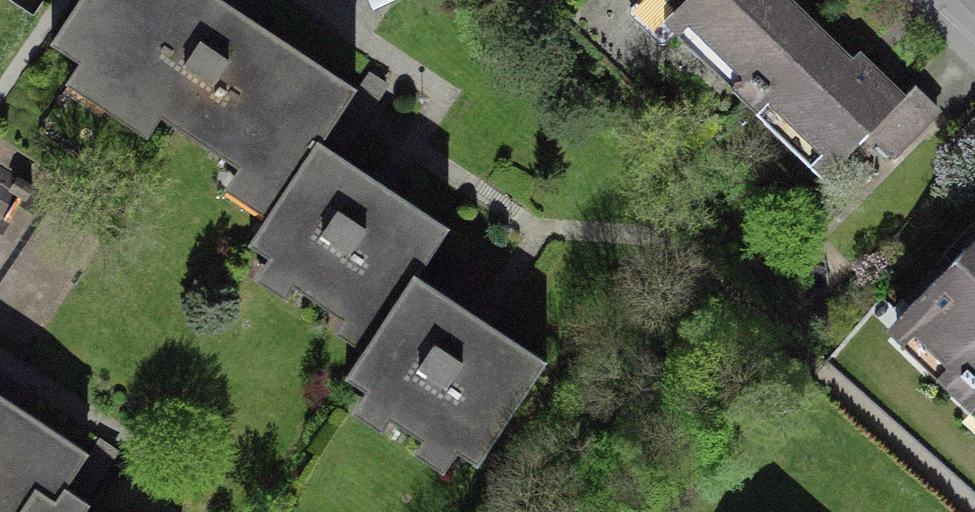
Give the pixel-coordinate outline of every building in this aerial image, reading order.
[(320,145),(355,94),(216,0),(85,0),(45,58),(78,81),(66,98),(147,152),(163,128),(234,177),(217,201),(261,231),(320,145)] [(757,86),(817,25),(791,0),(636,0),(630,6),(667,43),(689,20),(757,86)] [(817,25),(757,86),(828,155),(843,140),(878,174),(937,114),(910,88),(896,102),(817,25)] [(974,150),(974,126),(963,136),(974,150)] [(457,238),(320,145),(261,231),(243,257),(264,271),(245,299),(283,325),(299,302),(346,334),(337,346),(369,368),(424,287),(457,238)] [(895,326),(974,405),(974,246),(895,326)] [(548,371),(424,287),(369,368),(354,389),(371,400),(356,421),(380,437),(398,410),(445,442),(431,462),(446,472),(460,452),(483,467),(548,371)] [(65,507),(95,461),(0,399),(0,511),(30,511),(43,492),(65,507)] [(65,507),(43,492),(30,511),(73,511),(65,507)]
